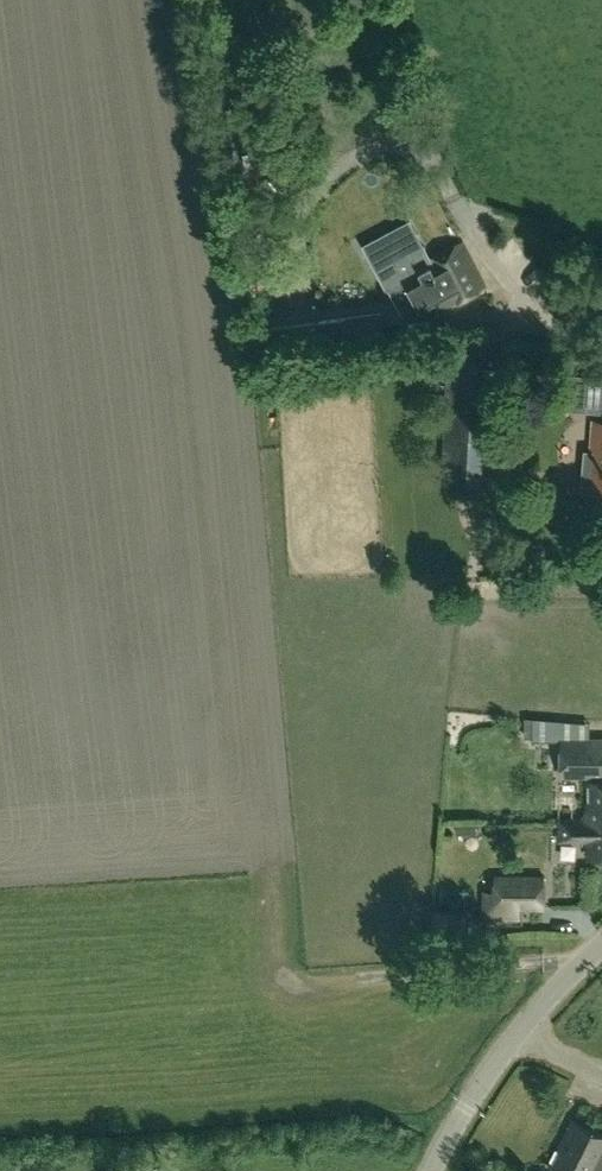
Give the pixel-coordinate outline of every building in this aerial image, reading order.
[(460,245),(430,262),(401,277),(425,318),(452,302),(453,305),(484,288),(460,245)] [(322,350),(384,342),(380,313),(318,321),(322,350)] [(446,473),(493,476),(500,361),(453,358),(446,473)] [(590,378),(587,411),(601,412),(601,379),(590,378)] [(535,380),(524,385),(533,404),(544,399),(535,380)] [(594,420),(590,460),(584,460),(582,490),(601,492),(601,421),(594,420)] [(589,723),(533,717),(533,739),(560,739),(560,777),(601,777),(601,736),(589,736),(589,723)] [(601,819),(601,781),(589,781),(589,819),(601,819)] [(589,819),(589,856),(601,856),(601,819),(589,819)] [(545,874),(493,873),(493,888),(482,888),(481,922),(486,922),(486,929),(505,930),(505,919),(520,919),(520,910),(544,910),(545,874)] [(433,907),(430,941),(461,944),(464,910),(433,907)] [(555,1166),(566,1170),(593,1170),(601,1152),(601,1133),(575,1120),(566,1137),(569,1139),(555,1166)]
